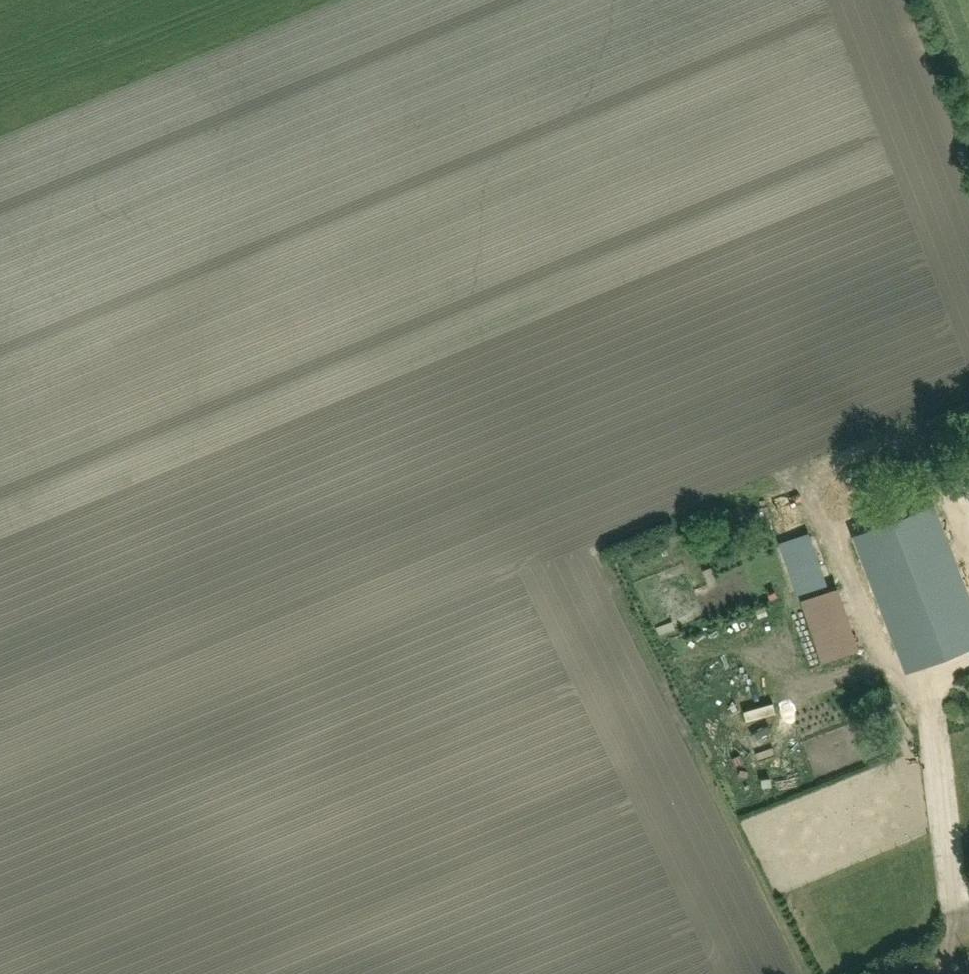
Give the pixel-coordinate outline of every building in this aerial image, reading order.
[(968,514),(968,475),(958,479),(968,514)] [(842,545),(856,562),(879,565),(897,553),(903,536),(892,512),(868,504),(846,518),(842,545)] [(806,534),(778,545),(797,594),(824,584),(806,534)] [(907,582),(939,660),(968,647),(968,626),(944,567),(907,582)] [(794,604),(817,663),(849,651),(826,592),(794,604)]
